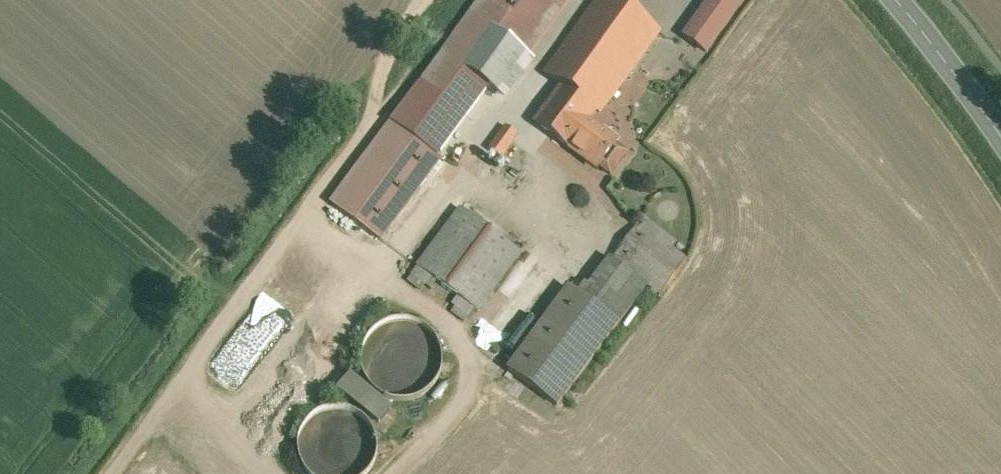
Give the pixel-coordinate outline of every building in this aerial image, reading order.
[(559,0),(469,0),(328,198),(379,234),(439,150),(434,147),(463,107),(449,97),(454,90),(448,86),(461,67),(495,91),(501,83),(510,89),(535,53),(526,47),(559,0)] [(630,0),(584,0),(539,61),(562,78),(533,118),(599,166),(621,137),(589,114),(658,20),(630,0)] [(678,29),(704,47),(738,0),(699,0),(678,29)] [(518,129),(502,116),(485,139),(501,151),(518,129)] [(407,264),(475,315),(500,281),(524,249),(456,199),(407,264)] [(609,251),(643,276),(645,273),(660,283),(685,249),(671,239),(675,234),(641,209),(609,251)] [(577,284),(619,315),(646,279),(643,276),(609,251),(607,250),(586,279),(583,276),(577,284)] [(501,364),(557,406),(622,318),(619,315),(577,284),(566,276),(540,311),(510,352),(501,364)] [(470,322),(510,352),(540,311),(500,281),(475,315),(470,322)] [(268,309),(259,319),(278,335),(286,325),(268,309)] [(436,335),(427,324),(414,316),(398,315),(383,319),(371,329),(364,343),(362,358),(366,372),(376,385),(390,392),(405,393),(420,389),(432,379),(439,367),(441,350),(436,335)] [(316,407),(308,417),(305,424),(303,435),(304,446),(308,456),(315,464),(325,470),(335,473),(346,473),(357,470),(366,464),(373,456),(377,446),(378,435),(377,424),(373,417),(365,407),(354,401),(341,399),(328,401),(316,407)]
